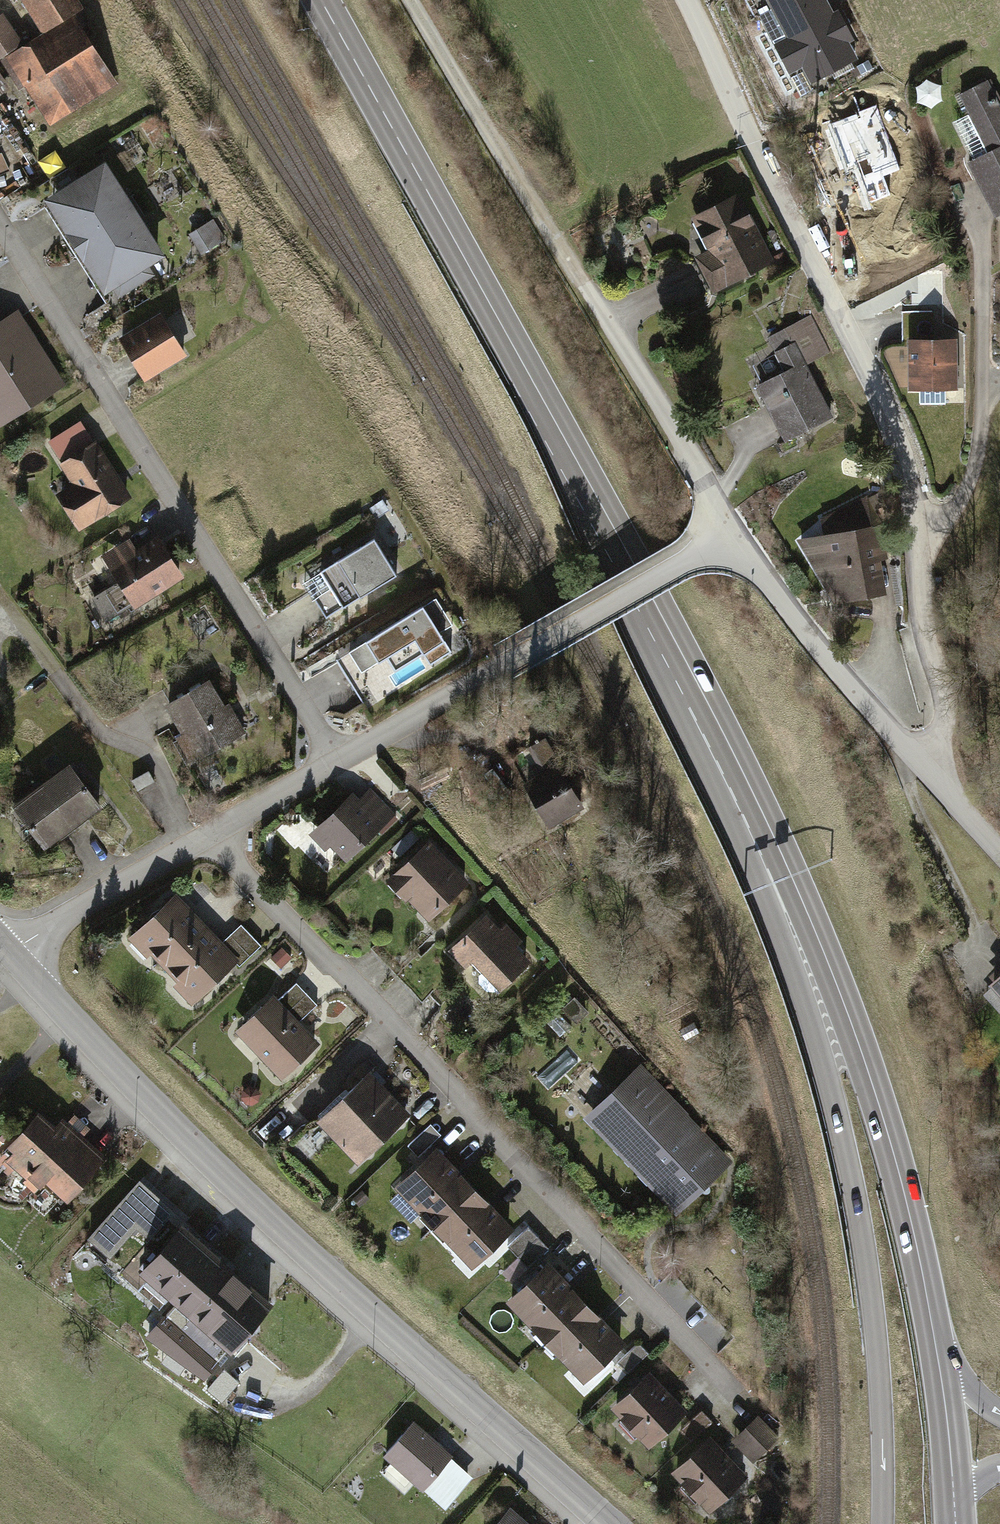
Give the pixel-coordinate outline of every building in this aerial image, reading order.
[(42,38),(5,60),(46,129),(117,87),(77,20),(84,13),(76,0),(19,0),(42,38)] [(791,69),(803,62),(814,82),(860,57),(851,40),(855,38),(839,8),(834,10),(828,0),(754,0),(791,69)] [(0,6),(0,52),(25,35),(3,4),(0,6)] [(14,81),(0,62),(0,91),(14,81)] [(962,98),(991,155),(967,167),(997,224),(999,223),(999,108),(988,84),(962,98)] [(877,104),(825,126),(860,209),(892,195),(883,175),(903,167),(877,104)] [(106,171),(48,206),(107,301),(164,266),(106,171)] [(772,264),(733,195),(689,220),(708,254),(691,263),(711,298),(772,264)] [(165,301),(125,325),(153,370),(193,346),(165,301)] [(69,391),(15,304),(0,314),(0,434),(69,391)] [(804,319),(767,337),(784,373),(757,385),(783,440),(830,418),(806,369),(824,361),(804,319)] [(957,338),(905,339),(906,395),(958,394),(957,338)] [(73,426),(47,444),(71,481),(51,495),(76,534),(124,503),(73,426)] [(823,534),(796,542),(814,599),(878,596),(867,499),(820,515),(823,534)] [(130,540),(104,555),(133,605),(178,579),(153,538),(135,548),(130,540)] [(376,541),(305,583),(327,619),(398,577),(376,541)] [(437,599),(338,662),(367,708),(452,654),(440,634),(453,626),(437,599)] [(218,683),(165,708),(193,763),(245,738),(218,683)] [(587,814),(544,738),(530,746),(544,771),(520,785),(548,836),(587,814)] [(70,765),(15,807),(47,850),(103,808),(70,765)] [(362,785),(312,831),(343,864),(393,818),(362,785)] [(428,842),(389,880),(431,924),(471,886),(428,842)] [(166,902),(126,940),(192,1008),(232,970),(213,950),(166,902)] [(485,917),(451,952),(497,995),(531,960),(485,917)] [(237,930),(213,950),(232,970),(254,951),(237,930)] [(988,984),(999,997),(999,973),(988,984)] [(293,981),(273,999),(293,1020),(312,1001),(293,981)] [(273,999),(237,1032),(280,1077),(315,1045),(293,1020),(273,999)] [(637,1067),(583,1118),(674,1214),(728,1163),(637,1067)] [(365,1073),(317,1122),(361,1165),(409,1116),(365,1073)] [(36,1113),(0,1158),(0,1164),(63,1214),(108,1157),(61,1119),(55,1127),(36,1113)] [(437,1151),(398,1189),(472,1265),(511,1228),(437,1151)] [(179,1230),(140,1274),(189,1317),(166,1343),(205,1378),(218,1363),(238,1381),(288,1325),(179,1230)] [(548,1252),(526,1230),(507,1248),(530,1270),(548,1252)] [(548,1264),(508,1303),(584,1382),(622,1340),(548,1264)] [(649,1358),(636,1345),(617,1365),(629,1377),(649,1358)] [(644,1373),(608,1408),(650,1450),(686,1415),(644,1373)] [(712,1424),(698,1411),(678,1431),(692,1445),(712,1424)] [(756,1418),(732,1441),(753,1463),(777,1441),(756,1418)] [(413,1423),(384,1457),(424,1491),(453,1458),(413,1423)] [(706,1436),(672,1469),(711,1508),(744,1476),(706,1436)] [(500,1523),(522,1523),(510,1513),(500,1523)]
